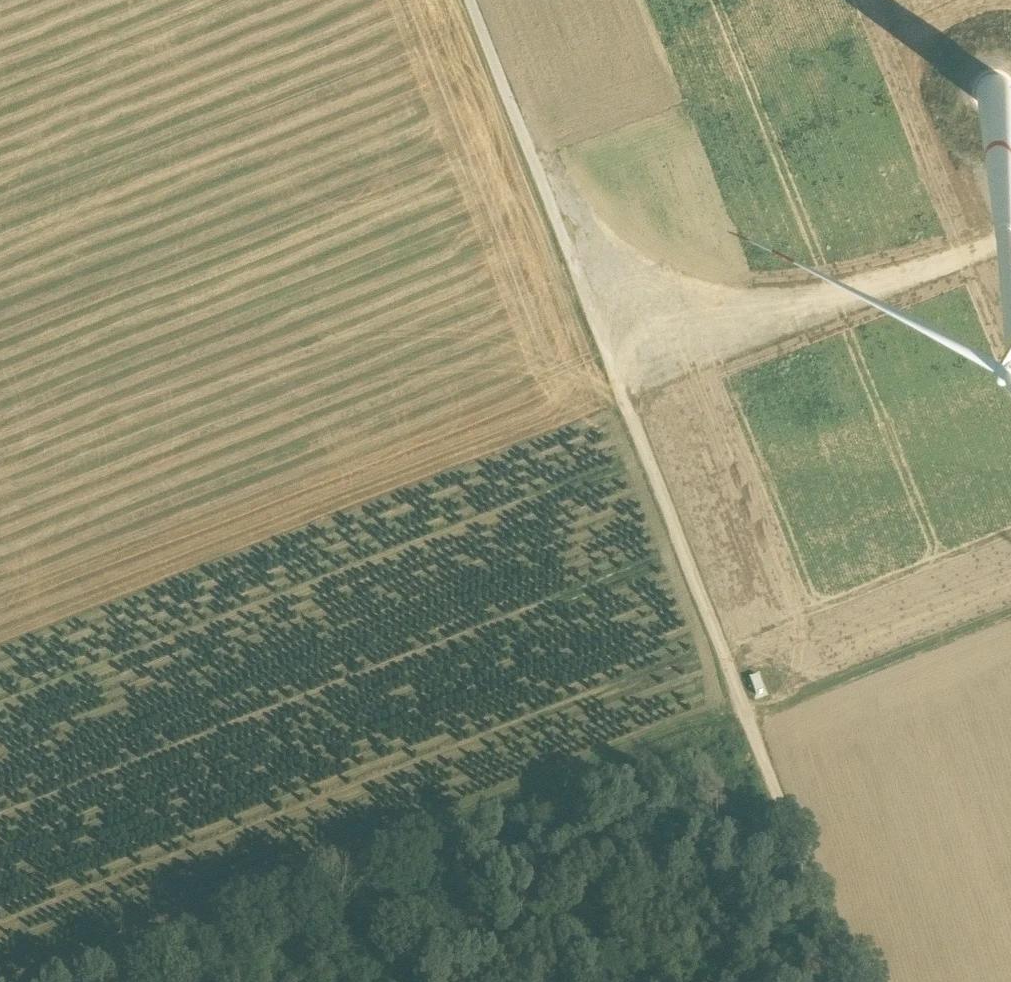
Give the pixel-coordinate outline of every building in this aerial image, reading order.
[(766,692),(759,676),(749,679),(755,696),(766,692)]
